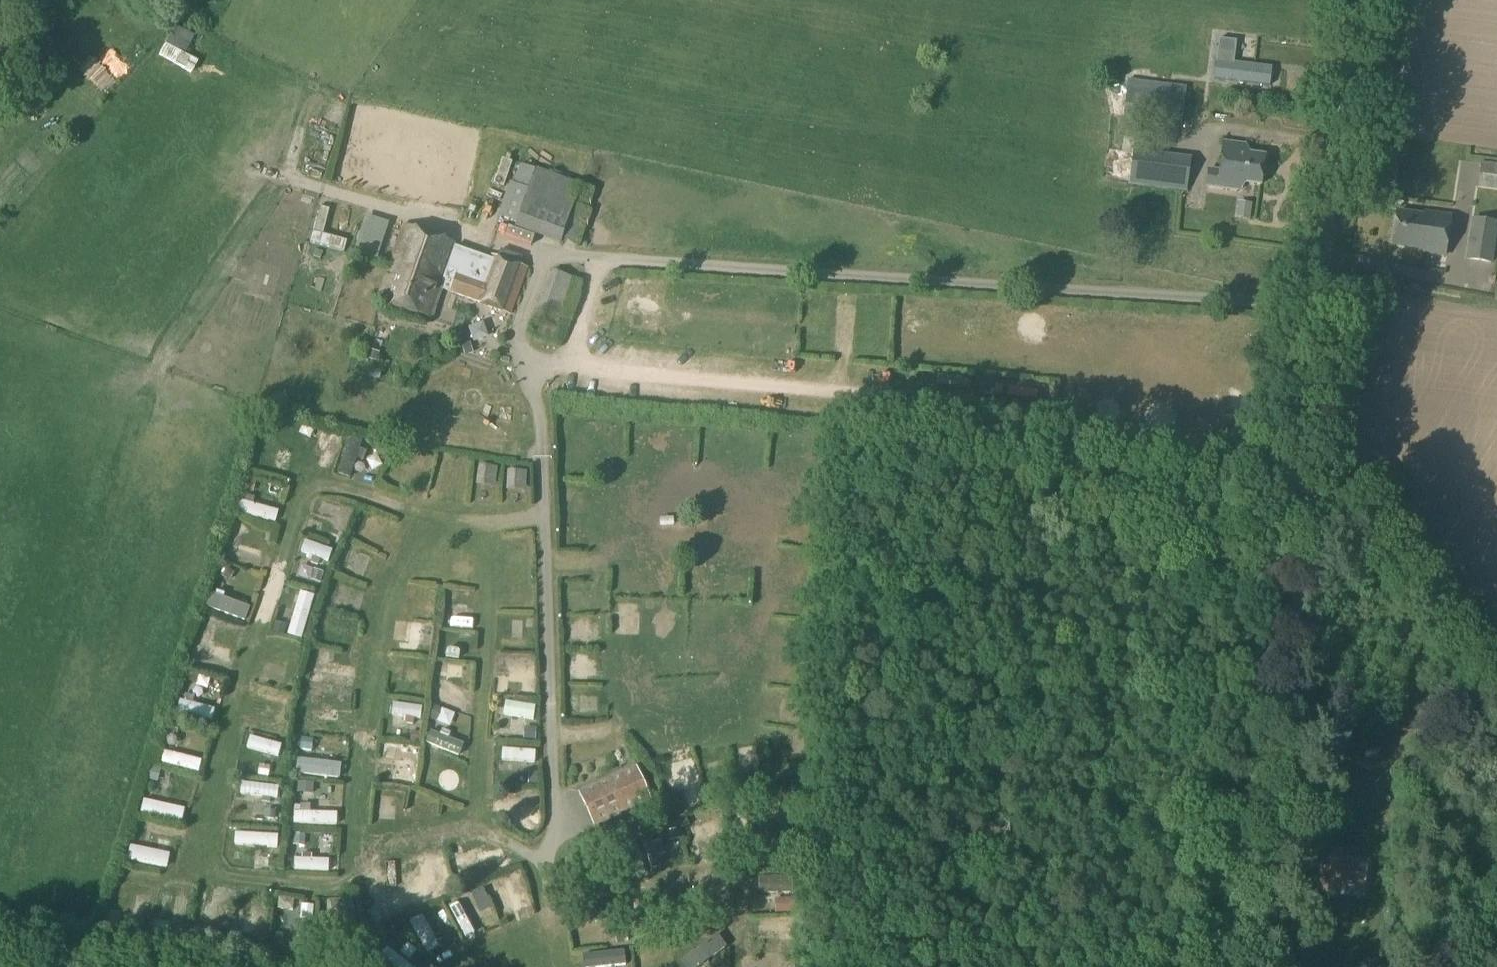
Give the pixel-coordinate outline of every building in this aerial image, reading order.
[(185,54),(195,38),(174,25),(164,41),(185,54)] [(1217,42),(1212,82),(1268,89),(1270,72),(1231,67),(1234,44),(1217,42)] [(4,93),(13,83),(0,72),(0,90),(4,93)] [(1180,126),(1185,87),(1127,80),(1122,118),(1180,126)] [(1246,145),(1224,142),(1221,170),(1208,169),(1206,186),(1240,190),(1241,182),(1260,185),(1264,156),(1245,153),(1246,145)] [(1185,191),(1189,158),(1132,150),(1128,184),(1185,191)] [(1479,163),(1476,189),(1496,192),(1496,166),(1479,163)] [(581,185),(520,165),(513,185),(509,183),(497,218),(515,223),(513,228),(558,243),(577,185),(580,186),(581,185)] [(1249,220),(1251,204),(1238,202),(1236,218),(1249,220)] [(1423,216),(1395,212),(1390,244),(1419,248),(1418,251),(1445,255),(1450,217),(1424,213),(1423,216)] [(1496,230),(1496,223),(1470,219),(1464,261),(1492,265),(1496,230)] [(456,247),(458,242),(404,225),(377,301),(431,320),(441,290),(456,247)] [(528,268),(489,255),(488,258),(473,301),(479,303),(478,305),(500,313),(501,312),(510,315),(528,268)] [(558,330),(576,280),(551,270),(532,321),(558,330)] [(643,307),(641,332),(662,334),(664,309),(643,307)] [(473,354),(469,343),(461,346),(465,356),(473,354)] [(376,363),(379,354),(368,350),(365,359),(376,363)] [(283,393),(272,397),(276,407),(287,403),(283,393)] [(357,472),(363,435),(349,433),(343,470),(357,472)] [(1206,451),(1210,437),(1197,433),(1193,448),(1206,451)] [(786,477),(796,478),(796,460),(787,460),(786,477)] [(494,487),(497,467),(477,465),(475,485),(494,487)] [(525,491),(525,471),(506,470),(505,490),(525,491)] [(256,481),(243,477),(240,490),(252,493),(256,481)] [(324,496),(319,509),(351,520),(355,507),(324,496)] [(243,497),(239,510),(277,518),(280,506),(243,497)] [(263,569),(268,554),(229,540),(224,556),(263,569)] [(346,571),(367,578),(375,556),(354,549),(346,571)] [(322,572),(313,569),(309,580),(319,583),(322,572)] [(335,605),(355,614),(364,594),(343,585),(335,605)] [(308,639),(316,592),(301,589),(293,637),(308,639)] [(217,592),(211,609),(246,621),(252,603),(217,592)] [(541,642),(540,627),(520,628),(521,644),(541,642)] [(513,680),(545,679),(544,663),(513,664),(513,680)] [(459,668),(458,681),(472,681),(472,669),(459,668)] [(600,685),(599,668),(577,669),(578,687),(600,685)] [(445,695),(440,709),(475,720),(479,705),(445,695)] [(184,702),(182,715),(217,720),(218,706),(184,702)] [(535,728),(523,727),(522,739),(534,740),(535,728)] [(474,762),(477,748),(439,739),(436,754),(474,762)] [(393,750),(394,767),(427,765),(426,748),(393,750)] [(166,769),(205,776),(207,760),(169,753),(166,769)] [(593,827),(651,800),(635,766),(577,794),(593,827)] [(160,770),(150,767),(147,780),(157,783),(160,770)] [(540,773),(530,772),(528,784),(538,786),(540,773)] [(403,792),(415,792),(416,780),(403,779),(403,792)] [(796,785),(788,788),(791,798),(800,796),(796,785)] [(286,806),(287,788),(246,787),(246,804),(286,806)] [(699,790),(687,794),(690,804),(702,800),(699,790)] [(149,799),(145,814),(185,825),(190,810),(149,799)] [(386,826),(405,828),(408,804),(389,802),(386,826)] [(553,821),(551,802),(515,805),(517,824),(553,821)] [(706,830),(709,842),(727,837),(724,825),(706,830)] [(1320,840),(1321,828),(1309,826),(1308,839),(1320,840)] [(636,842),(626,844),(629,853),(638,851),(636,842)] [(136,849),(132,867),(170,875),(174,857),(136,849)] [(1364,888),(1367,865),(1339,861),(1341,853),(1320,850),(1315,890),(1335,893),(1336,885),(1347,886),(1346,889),(1352,890),(1352,887),(1364,888)] [(785,859),(785,868),(800,868),(800,859),(785,859)] [(640,861),(621,864),(623,874),(641,871),(640,861)] [(304,868),(304,882),(337,882),(337,869),(304,868)] [(436,891),(445,889),(448,906),(457,904),(451,872),(433,875),(436,891)] [(402,926),(418,923),(409,884),(394,887),(402,926)] [(483,890),(470,895),(474,905),(487,899),(483,890)] [(529,908),(541,904),(536,891),(525,895),(529,908)] [(503,897),(513,931),(523,928),(514,895),(503,897)] [(785,899),(785,913),(795,913),(795,899),(785,899)] [(194,923),(195,904),(184,903),(183,922),(194,923)] [(378,910),(365,914),(369,926),(381,923),(378,910)] [(461,915),(479,947),(487,943),(469,911),(461,915)] [(105,919),(102,930),(114,934),(118,923),(105,919)] [(612,939),(615,949),(624,947),(621,934),(629,933),(626,920),(595,927),(599,943),(612,939)] [(695,946),(709,939),(703,928),(689,935),(695,946)] [(163,931),(150,929),(149,939),(162,941),(163,931)] [(424,938),(435,960),(453,951),(442,929),(424,938)] [(771,937),(771,954),(797,954),(797,937),(771,937)] [(362,944),(369,956),(380,949),(374,938),(362,944)]
